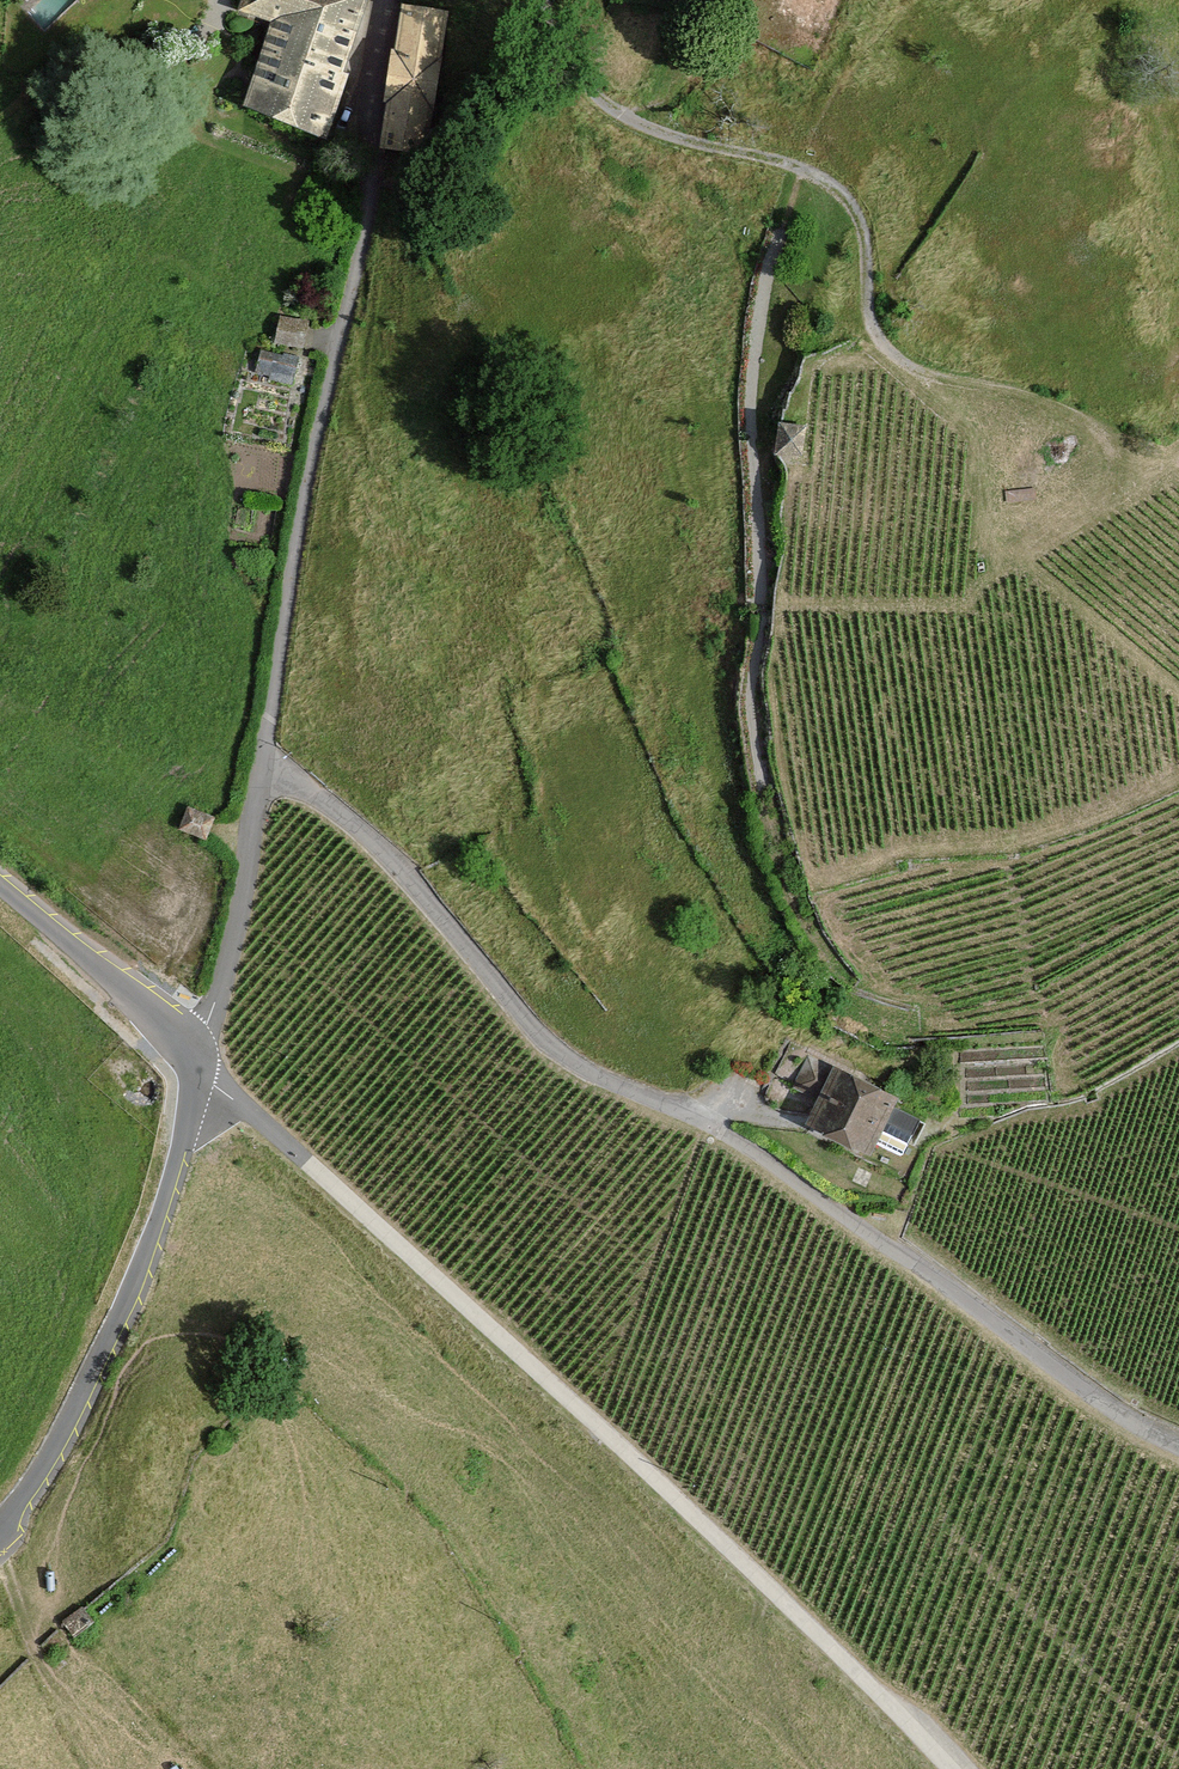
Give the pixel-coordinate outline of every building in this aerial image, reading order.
[(237,8),(273,19),(246,103),(326,129),(368,0),(239,0),(237,8)] [(452,11),(406,4),(384,146),(430,153),(452,11)] [(803,431),(780,429),(777,460),(801,462),(803,431)] [(182,824),(205,834),(212,816),(189,806),(182,824)] [(920,1108),(832,1060),(802,1116),(865,1150),(871,1138),(896,1152),(920,1108)]
